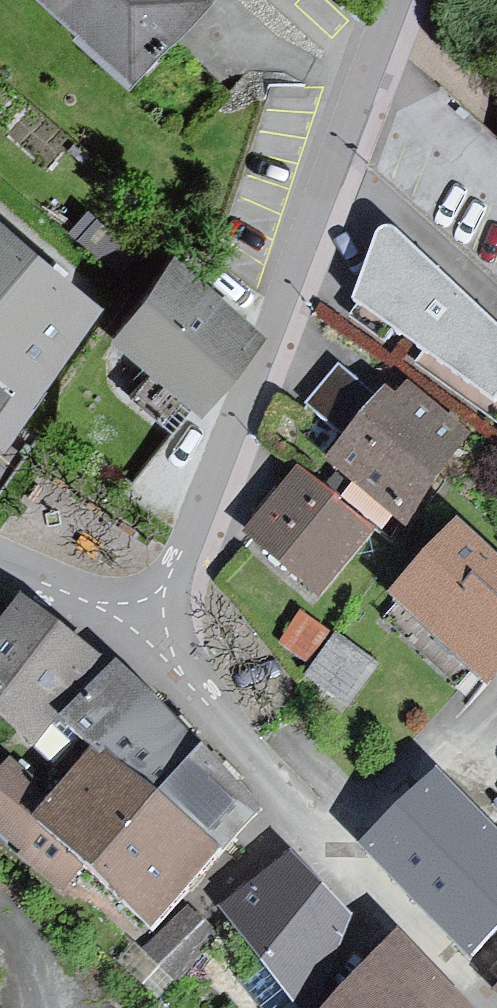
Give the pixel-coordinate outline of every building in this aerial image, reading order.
[(124,71),(190,0),(47,0),(124,71)] [(1,447),(92,304),(0,222),(0,446),(1,447)] [(360,305),(496,403),(496,326),(398,233),(389,233),(382,238),(360,305)] [(258,330),(173,262),(112,337),(192,401),(197,405),(258,330)] [(383,405),(343,372),(313,408),(353,441),(383,405)] [(333,465),(407,525),(440,485),(475,443),(414,392),(403,405),(391,395),(383,405),(353,441),(333,465)] [(372,534),(303,477),(252,538),(321,595),(372,534)] [(461,534),(398,601),(494,690),(496,687),(496,567),(461,534)] [(19,596),(0,617),(0,736),(59,787),(97,744),(70,720),(110,675),(19,596)] [(298,614),(275,645),(302,665),(325,633),(298,614)] [(344,707),(373,664),(336,639),(307,681),(344,707)] [(163,803),(205,757),(110,675),(70,720),(97,744),(163,803)] [(0,773),(0,838),(62,896),(84,872),(156,939),(227,863),(163,803),(97,744),(59,787),(50,796),(12,760),(0,773)] [(163,803),(227,863),(268,819),(205,757),(163,803)] [(461,954),(496,920),(496,863),(432,795),(367,857),(461,954)] [(363,930),(290,858),(219,909),(292,1007),(310,1007),(363,930)] [(400,936),(336,1007),(466,1007),(400,936)]
